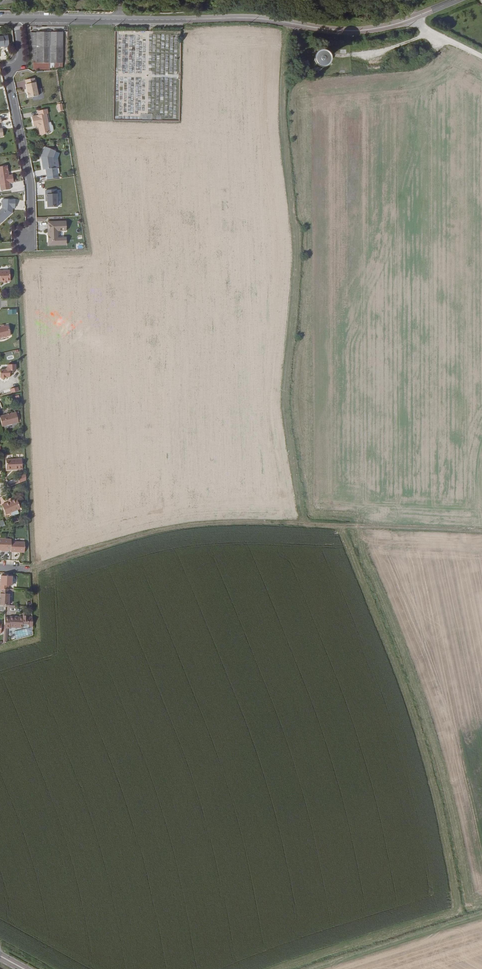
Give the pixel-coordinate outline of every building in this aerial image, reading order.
[(62,67),(62,32),(31,32),(33,48),(34,68),(62,67)] [(306,61),(301,67),(309,72),(313,66),(306,61)] [(28,98),(38,96),(35,78),(26,80),(27,84),(26,85),(27,89),(28,89),(28,92),(27,93),(28,98)] [(40,131),(41,131),(42,135),(50,132),(47,114),(48,113),(47,109),(38,111),(39,115),(32,117),(34,126),(39,125),(40,131)] [(53,159),(56,151),(44,147),(40,157),(42,171),(45,171),(47,181),(59,179),(57,168),(54,169),(53,159)] [(7,165),(0,166),(0,181),(0,184),(1,184),(2,190),(11,188),(10,182),(14,182),(13,174),(9,175),(9,174),(8,173),(8,171),(9,170),(8,167),(7,166),(7,165)] [(57,209),(56,190),(45,190),(45,203),(46,202),(46,209),(57,209)] [(15,198),(2,198),(2,207),(0,208),(0,223),(12,212),(12,208),(15,208),(15,198)] [(66,230),(66,221),(49,221),(49,230),(51,230),(51,234),(48,234),(48,244),(53,244),(53,243),(66,242),(66,236),(62,236),(62,229),(66,230)] [(10,282),(9,271),(0,271),(0,283),(10,282)] [(8,328),(0,330),(0,340),(11,338),(8,328)] [(14,372),(16,372),(16,366),(9,365),(8,369),(1,370),(1,376),(2,377),(4,379),(7,376),(11,376),(11,374),(12,374),(14,372)] [(3,426),(19,423),(17,413),(1,416),(3,426)] [(7,469),(23,469),(22,459),(7,459),(7,469)] [(6,514),(20,509),(17,500),(2,506),(6,514)] [(11,550),(11,542),(12,540),(0,539),(0,549),(11,550)] [(25,552),(25,543),(11,542),(11,550),(11,551),(25,552)] [(5,590),(5,586),(8,586),(8,577),(0,577),(0,589),(5,590)] [(8,619),(3,619),(3,630),(6,630),(8,631),(8,629),(21,630),(21,629),(27,629),(27,623),(26,623),(26,618),(21,618),(8,618),(8,619)]
